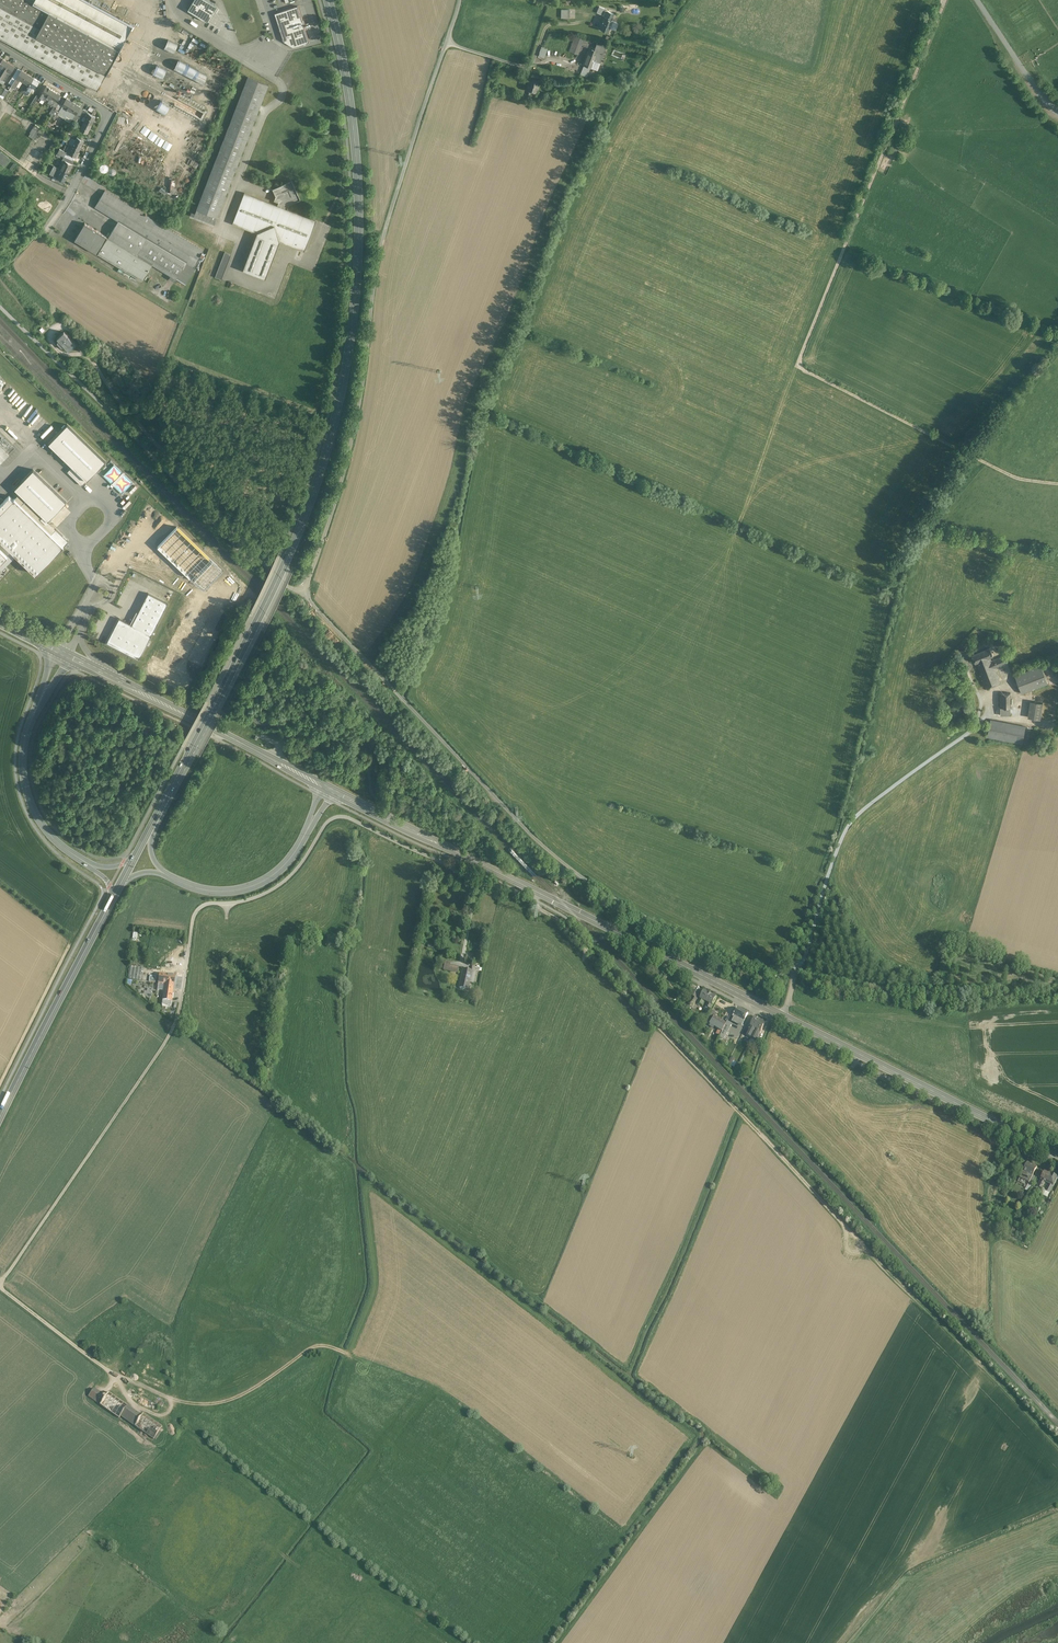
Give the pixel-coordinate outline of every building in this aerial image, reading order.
[(31,0),(0,0),(0,5),(41,27),(50,10),(34,1),(31,0)] [(34,1),(50,10),(120,48),(133,24),(97,5),(93,2),(94,0),(34,0),(34,1)] [(207,0),(194,0),(188,10),(207,22),(217,6),(207,0)] [(0,5),(0,37),(97,90),(107,73),(37,35),(41,27),(0,5)] [(298,6),(275,13),(284,41),(293,47),(309,42),(298,6)] [(605,9),(599,7),(597,12),(603,15),(605,9)] [(120,48),(50,10),(41,27),(37,35),(107,73),(120,48)] [(568,10),(560,11),(561,18),(567,18),(568,16),(568,10)] [(607,11),(604,17),(599,28),(608,32),(612,21),(611,20),(614,14),(607,11)] [(577,36),(577,37),(575,37),(571,47),(579,50),(584,38),(577,36)] [(606,46),(600,44),(600,43),(598,42),(595,50),(603,53),(606,46)] [(539,56),(545,58),(548,48),(541,47),(539,56)] [(589,48),(588,52),(587,52),(583,64),(592,68),(595,61),(600,63),(603,53),(595,50),(589,48)] [(3,58),(0,63),(0,66),(2,67),(0,70),(0,76),(9,62),(3,58)] [(9,62),(0,76),(0,78),(3,79),(8,71),(11,73),(15,66),(9,62)] [(21,70),(11,86),(14,88),(20,79),(23,81),(28,74),(22,70),(22,69),(22,70),(21,70)] [(199,70),(194,78),(204,84),(209,75),(199,70)] [(178,71),(174,81),(185,85),(188,75),(178,71)] [(27,85),(27,84),(25,84),(23,87),(27,89),(34,78),(28,74),(23,81),(28,84),(27,85)] [(248,77),(194,217),(214,225),(217,216),(269,85),(248,77)] [(34,78),(27,89),(30,91),(32,88),(31,87),(31,86),(36,89),(40,82),(34,78)] [(540,81),(530,78),(526,89),(530,90),(537,92),(539,86),(540,86),(541,86),(542,84),(539,83),(540,81)] [(3,98),(9,90),(2,86),(0,89),(0,96),(3,98)] [(47,86),(42,93),(38,100),(40,101),(39,102),(43,104),(47,96),(52,89),(47,86)] [(60,94),(52,89),(47,96),(50,98),(48,102),(53,105),(55,101),(56,102),(56,101),(60,94)] [(204,107),(163,90),(159,99),(200,116),(204,107)] [(36,95),(30,104),(33,106),(39,97),(36,95)] [(67,109),(69,110),(73,103),(67,99),(65,102),(62,106),(63,106),(60,110),(65,113),(67,109)] [(73,103),(69,110),(70,111),(68,115),(73,118),(75,114),(76,114),(80,107),(73,103)] [(84,117),(80,114),(80,115),(78,118),(81,120),(84,122),(86,119),(85,118),(85,117),(86,118),(88,113),(89,113),(87,112),(84,117)] [(96,117),(88,113),(86,118),(85,117),(85,118),(86,119),(84,122),(92,125),(96,117)] [(92,125),(84,122),(80,130),(88,134),(92,125)] [(895,140),(889,156),(894,158),(907,125),(902,122),(897,136),(895,140)] [(35,125),(30,133),(31,133),(29,136),(33,139),(41,128),(35,125)] [(32,141),(45,150),(52,140),(40,131),(32,141)] [(84,140),(77,137),(75,140),(73,145),(80,149),(84,140)] [(69,143),(63,141),(61,146),(59,144),(57,147),(61,148),(62,146),(68,149),(70,146),(71,146),(72,145),(69,143)] [(80,149),(73,145),(69,154),(76,157),(80,149)] [(1,152),(0,153),(0,162),(3,164),(3,165),(3,164),(5,166),(10,159),(1,152)] [(64,156),(62,159),(65,161),(72,164),(74,161),(68,158),(64,156)] [(72,164),(65,161),(62,159),(58,168),(69,173),(73,164),(72,164)] [(58,168),(54,166),(50,174),(51,175),(50,178),(58,182),(60,179),(65,181),(69,173),(58,168)] [(291,181),(273,189),(276,196),(275,199),(276,200),(279,201),(279,202),(278,205),(286,209),(288,204),(299,199),(291,181)] [(203,250),(146,215),(146,214),(145,214),(105,190),(101,197),(100,197),(99,199),(99,200),(95,207),(118,221),(186,262),(196,268),(202,258),(199,256),(203,250)] [(278,205),(244,193),(232,223),(257,233),(243,270),(265,278),(279,242),(304,251),(316,220),(286,209),(278,205)] [(186,262),(118,221),(108,237),(152,264),(176,278),(186,262)] [(108,237),(85,223),(75,239),(98,253),(108,237)] [(108,237),(98,253),(142,281),(152,264),(108,237)] [(225,252),(215,277),(221,279),(231,254),(225,252)] [(196,268),(186,262),(176,278),(186,284),(196,268)] [(76,344),(64,332),(57,338),(69,351),(76,344)] [(67,424),(49,443),(72,466),(67,471),(82,485),(106,461),(67,424)] [(1,464),(9,455),(0,446),(0,463),(1,464)] [(15,488),(48,520),(66,501),(33,470),(15,488)] [(20,494),(0,515),(0,532),(4,536),(0,539),(0,565),(16,549),(39,571),(68,542),(20,494)] [(176,528),(158,546),(204,591),(222,572),(176,528)] [(132,625),(152,635),(168,603),(148,593),(132,625)] [(193,681),(224,620),(204,610),(173,671),(193,681)] [(119,618),(107,642),(139,659),(152,635),(132,625),(119,618)] [(990,647),(972,654),(975,662),(977,662),(978,665),(991,660),(990,656),(993,655),(990,647)] [(991,660),(978,665),(987,687),(1000,682),(995,668),(1007,663),(1007,662),(1004,655),(991,660)] [(1007,663),(995,668),(1000,682),(1013,676),(1008,662),(1007,662),(1007,663)] [(1041,665),(1023,671),(1015,674),(1022,693),(1048,683),(1041,665)] [(1010,693),(1000,693),(1000,714),(1010,714),(1010,693)] [(1042,703),(1030,701),(1028,717),(1040,719),(1042,703)] [(1026,726),(991,720),(988,736),(1022,743),(1026,726)] [(446,959),(444,968),(458,971),(459,965),(452,964),(452,960),(446,959)] [(463,968),(460,986),(470,988),(473,969),(463,968)] [(163,999),(174,1000),(176,974),(160,972),(159,983),(164,983),(163,999)] [(710,995),(704,992),(698,1003),(703,1005),(705,1002),(706,1002),(710,995)] [(710,995),(706,1002),(708,1003),(706,1007),(710,1009),(716,998),(710,995)] [(748,1014),(743,1011),(739,1009),(732,1021),(742,1026),(748,1014)] [(714,1014),(711,1012),(708,1017),(704,1026),(702,1029),(705,1031),(709,1022),(714,1014)] [(726,1023),(714,1016),(709,1024),(713,1026),(722,1032),(723,1030),(726,1023)] [(756,1017),(750,1028),(746,1035),(751,1038),(752,1038),(761,1020),(756,1017)] [(766,1022),(761,1020),(752,1038),(751,1038),(749,1043),(750,1044),(751,1044),(751,1045),(753,1046),(755,1042),(756,1042),(766,1022)] [(732,1024),(727,1021),(726,1023),(723,1030),(727,1033),(732,1024)] [(1020,1159),(1013,1155),(1009,1164),(1010,1164),(1014,1167),(1015,1167),(1020,1159)] [(1037,1167),(1028,1163),(1023,1171),(1033,1176),(1037,1167)] [(1014,1167),(1010,1164),(1006,1171),(1011,1173),(1010,1174),(1012,1174),(1011,1176),(1014,1178),(1016,1173),(1012,1171),(1014,1167)] [(1033,1176),(1023,1171),(1020,1178),(1029,1183),(1033,1176)] [(1051,1175),(1045,1172),(1040,1180),(1046,1182),(1047,1183),(1051,1175)] [(1057,1178),(1051,1175),(1047,1183),(1048,1184),(1053,1186),(1057,1178)] [(1046,1182),(1040,1180),(1037,1187),(1042,1189),(1046,1182)] [(1053,1186),(1048,1184),(1045,1191),(1050,1193),(1053,1186)] [(127,1405),(108,1393),(106,1396),(95,1388),(90,1395),(102,1402),(100,1404),(120,1417),(121,1415),(136,1424),(135,1426),(154,1439),(163,1425),(144,1412),(143,1413),(128,1404),(127,1405)]
